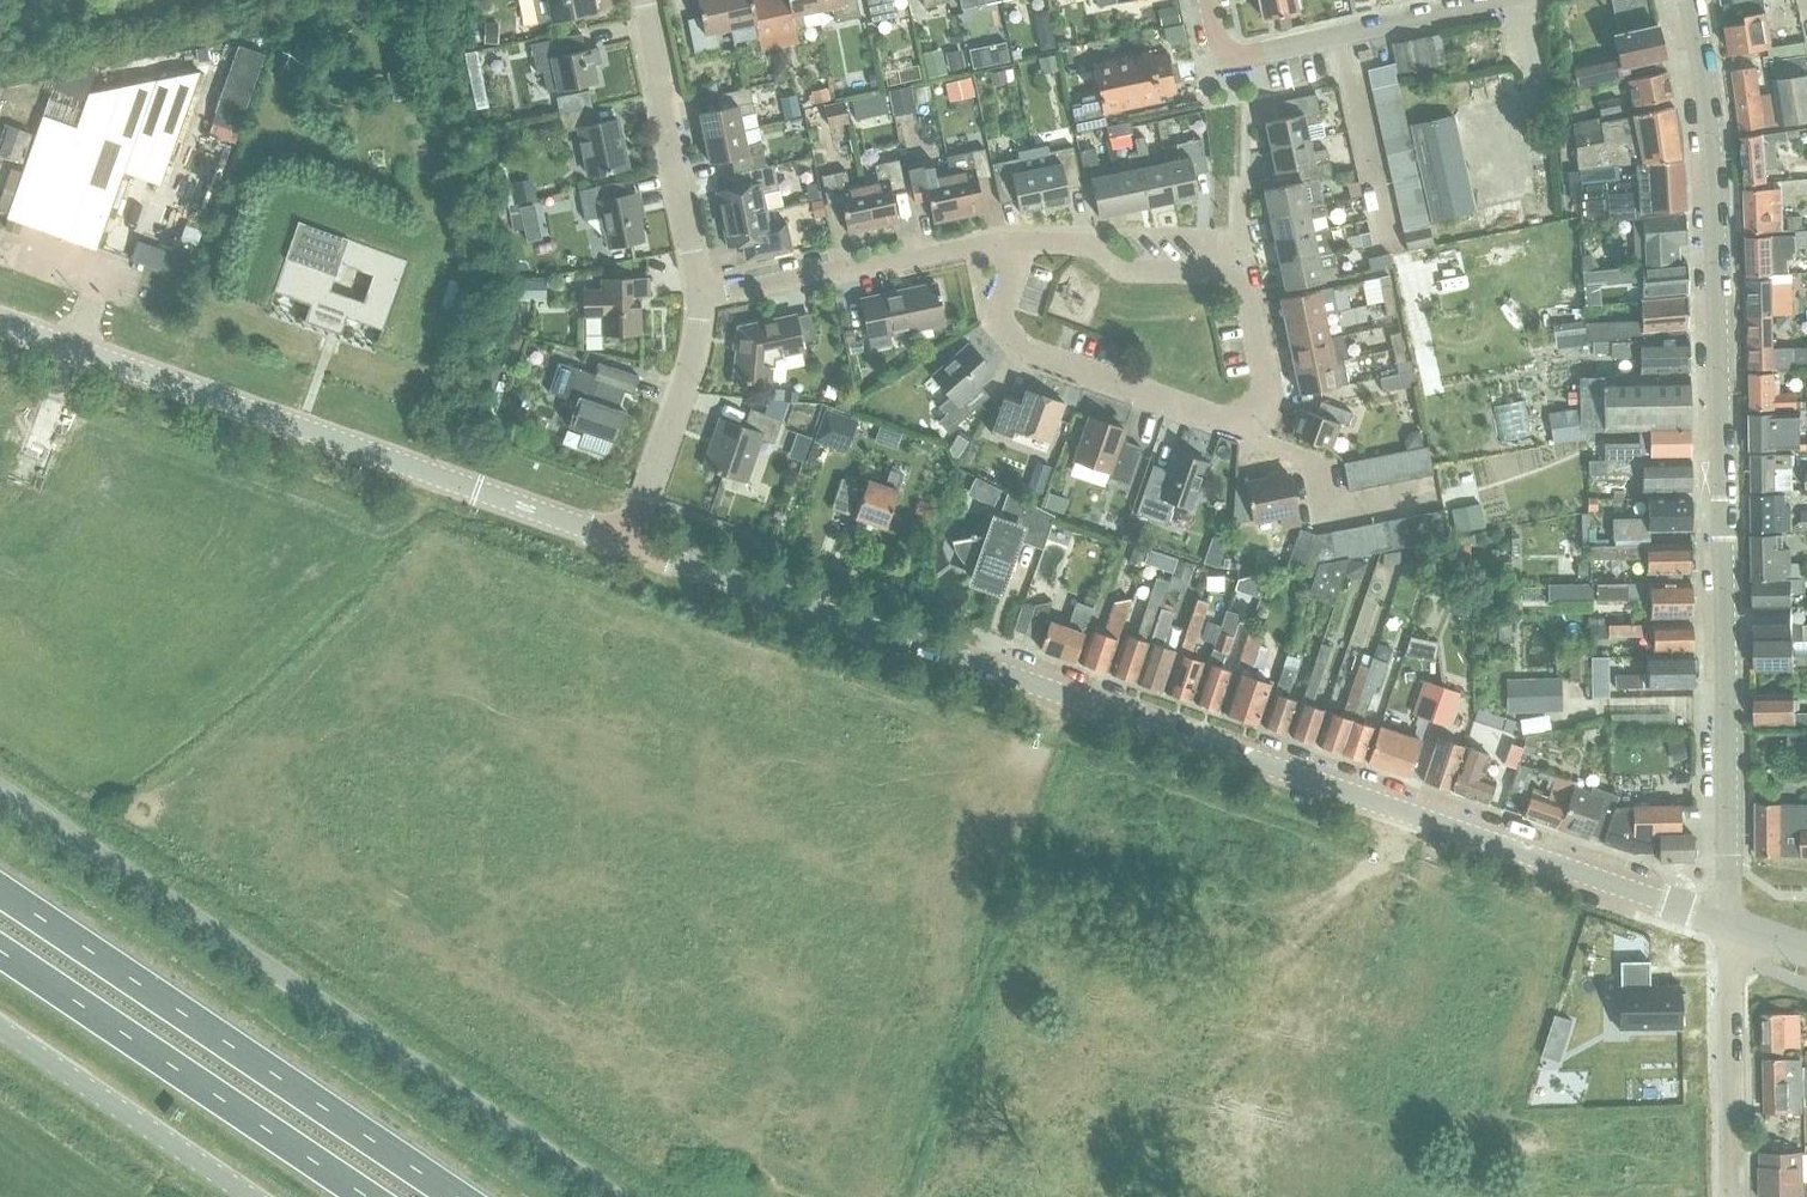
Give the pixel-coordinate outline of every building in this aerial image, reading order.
[(538,23),(595,11),(592,0),(534,0),(538,23)] [(725,0),(698,0),(701,16),(688,19),(695,52),(719,47),(716,32),(731,29),(725,0)] [(731,29),(734,44),(749,40),(759,38),(778,34),(771,1),(770,0),(725,0),(731,29)] [(816,0),(770,0),(771,1),(778,34),(796,30),(811,27),(811,26),(821,24),(818,10),(816,0)] [(818,10),(832,7),(835,22),(860,17),(857,0),(816,0),(818,10)] [(871,22),(897,17),(893,0),(867,0),(871,22)] [(962,8),(987,3),(1001,0),(960,0),(962,8)] [(1263,19),(1297,11),(1295,0),(1259,0),(1263,19)] [(1621,10),(1652,2),(1651,0),(1618,0),(1621,10)] [(1723,3),(1733,54),(1770,48),(1773,48),(1765,0),(1739,0),(1723,3)] [(1625,66),(1661,58),(1654,23),(1611,33),(1616,57),(1573,66),(1577,86),(1627,75),(1625,66)] [(593,55),(599,54),(598,47),(585,49),(582,33),(531,44),(537,71),(553,68),(558,90),(598,82),(593,55)] [(1440,34),(1424,37),(1430,66),(1445,63),(1440,34)] [(978,62),(1014,56),(1011,36),(975,42),(978,62)] [(1393,43),(1397,63),(1398,72),(1430,66),(1424,37),(1393,43)] [(239,44),(215,111),(242,121),(265,54),(239,44)] [(1773,62),(1806,58),(1806,56),(1805,45),(1771,49),(1773,62)] [(1081,97),(1082,102),(1071,104),(1077,131),(1107,125),(1105,114),(1159,102),(1158,96),(1173,93),(1173,94),(1176,94),(1167,51),(1164,52),(1164,53),(1150,56),(1148,50),(1092,62),(1099,93),(1081,97)] [(1773,62),(1778,114),(1781,125),(1806,122),(1806,58),(1773,62)] [(1368,70),(1372,89),(1397,84),(1394,72),(1398,72),(1397,63),(1368,70)] [(1758,67),(1734,70),(1740,130),(1781,125),(1778,114),(1776,96),(1762,98),(1758,67)] [(97,69),(56,78),(43,115),(7,217),(96,248),(123,171),(160,183),(199,71),(88,92),(97,69)] [(953,96),(978,94),(976,70),(950,72),(953,96)] [(1627,92),(1630,106),(1670,98),(1664,72),(1619,82),(1622,93),(1627,92)] [(832,82),(813,86),(816,99),(835,95),(832,82)] [(1372,89),(1375,102),(1400,97),(1397,84),(1372,89)] [(888,90),(888,91),(895,117),(917,112),(911,85),(888,90)] [(700,112),(705,138),(743,130),(740,115),(755,112),(750,87),(717,94),(720,108),(700,112)] [(896,122),(895,117),(888,91),(872,95),(879,126),(895,123),(896,122)] [(1617,92),(1597,96),(1601,115),(1620,111),(1617,92)] [(1265,121),(1270,147),(1309,139),(1309,138),(1324,135),(1315,94),(1283,100),(1286,117),(1265,121)] [(1375,102),(1380,128),(1405,122),(1400,97),(1375,102)] [(845,100),(825,105),(829,127),(850,123),(845,100)] [(606,171),(628,167),(618,119),(596,123),(592,106),(559,113),(563,132),(578,128),(588,174),(606,170),(606,171)] [(1576,164),(1635,162),(1679,160),(1678,136),(1672,108),(1604,122),(1603,116),(1574,122),(1575,147),(1576,164)] [(1473,211),(1473,209),(1452,116),(1411,126),(1432,220),(1473,211)] [(1106,126),(1108,138),(1133,133),(1130,121),(1106,126)] [(1380,128),(1383,140),(1408,135),(1405,122),(1380,128)] [(23,161),(32,134),(5,125),(0,139),(0,153),(23,161)] [(738,171),(738,172),(766,166),(761,140),(746,144),(743,130),(705,138),(710,163),(731,158),(734,172),(738,171)] [(914,133),(918,148),(932,145),(929,130),(914,133)] [(1774,144),(1787,143),(1786,134),(1741,139),(1746,186),(1768,184),(1767,171),(1777,170),(1774,144)] [(1383,140),(1386,153),(1411,148),(1408,135),(1383,140)] [(1134,139),(1137,153),(1148,206),(1173,201),(1165,162),(1151,165),(1145,137),(1134,139)] [(1179,159),(1165,162),(1173,201),(1198,195),(1194,174),(1208,171),(1201,139),(1176,144),(1179,159)] [(1297,167),(1300,182),(1318,178),(1332,175),(1327,148),(1311,152),(1309,139),(1270,147),(1276,172),(1297,167)] [(1049,165),(1037,168),(1045,206),(1070,201),(1067,189),(1081,186),(1073,146),(1046,152),(1049,165)] [(1124,211),(1116,173),(1101,176),(1095,147),(1080,151),(1083,166),(1088,165),(1098,216),(1124,211)] [(959,154),(946,157),(950,172),(959,217),(984,211),(977,179),(991,176),(985,148),(959,154)] [(1386,153),(1392,180),(1417,174),(1411,148),(1386,153)] [(1130,170),(1116,173),(1124,211),(1148,206),(1137,153),(1127,155),(1130,170)] [(1045,206),(1037,168),(1024,170),(1021,157),(992,164),(1000,203),(1017,199),(1019,212),(1045,206)] [(878,180),(864,183),(873,227),(898,222),(892,190),(905,187),(899,159),(874,164),(878,180)] [(933,222),(959,217),(950,172),(935,175),(932,159),(907,165),(913,193),(915,202),(929,199),(933,222)] [(1578,219),(1631,218),(1681,216),(1679,160),(1635,162),(1636,179),(1632,179),(1631,177),(1615,177),(1615,179),(1581,182),(1582,195),(1577,195),(1578,219)] [(716,191),(722,219),(766,210),(783,206),(774,164),(766,166),(738,172),(741,186),(716,191)] [(873,227),(864,183),(850,186),(846,170),(821,175),(827,203),(841,200),(848,233),(873,227)] [(1392,180),(1395,193),(1420,187),(1417,174),(1392,180)] [(1323,203),(1320,190),(1318,178),(1300,182),(1264,189),(1269,214),(1323,203)] [(586,221),(604,217),(610,247),(643,240),(633,193),(627,195),(624,181),(593,187),(579,190),(586,221)] [(1395,193),(1397,206),(1422,200),(1420,187),(1395,193)] [(549,193),(521,202),(531,235),(552,228),(548,218),(576,209),(570,189),(564,191),(568,206),(555,210),(549,193)] [(1744,192),(1746,231),(1781,230),(1780,191),(1744,192)] [(790,223),(807,224),(808,201),(791,200),(790,223)] [(1397,206),(1400,218),(1425,213),(1422,200),(1397,206)] [(1269,214),(1274,239),(1313,231),(1310,219),(1326,215),(1323,203),(1269,214)] [(766,210),(722,219),(728,247),(753,242),(756,257),(792,249),(786,222),(770,225),(766,210)] [(1400,218),(1403,231),(1428,226),(1425,213),(1400,218)] [(1640,236),(1641,262),(1676,261),(1675,244),(1682,244),(1681,216),(1631,218),(1632,237),(1640,236)] [(299,222),(274,292),(310,304),(304,321),(341,334),(347,318),(383,330),(407,260),(299,222)] [(1428,226),(1403,231),(1407,251),(1433,245),(1429,226),(1428,226)] [(1313,231),(1274,239),(1280,264),(1333,252),(1328,228),(1313,231)] [(1805,254),(1806,254),(1806,229),(1796,229),(1797,247),(1805,246),(1805,254)] [(143,233),(136,254),(182,270),(190,250),(143,233)] [(1788,259),(1793,259),(1792,234),(1747,236),(1748,274),(1788,273),(1788,259)] [(1333,252),(1280,264),(1285,289),(1339,278),(1333,252)] [(1390,267),(1388,254),(1367,259),(1369,271),(1390,267)] [(1676,261),(1641,262),(1641,266),(1593,270),(1594,282),(1639,279),(1640,292),(1685,291),(1684,261),(1676,261)] [(603,316),(603,335),(641,334),(640,296),(649,296),(649,277),(602,278),(602,290),(583,290),(583,316),(603,316)] [(1749,316),(1773,315),(1792,315),(1791,284),(1772,284),(1772,280),(1748,280),(1749,316)] [(553,283),(525,281),(523,305),(551,306),(553,283)] [(889,335),(944,323),(936,283),(861,298),(872,348),(891,344),(889,335)] [(1380,287),(1383,302),(1394,299),(1392,285),(1380,287)] [(1280,298),(1285,322),(1324,314),(1337,312),(1332,287),(1280,298)] [(1639,298),(1639,322),(1639,334),(1685,328),(1685,298),(1639,298)] [(1394,299),(1383,302),(1386,316),(1397,314),(1394,299)] [(1556,351),(1586,347),(1581,307),(1551,311),(1556,351)] [(1285,322),(1290,346),(1329,338),(1324,314),(1285,322)] [(773,357),(803,350),(795,315),(739,327),(734,379),(770,382),(773,357)] [(1749,316),(1751,369),(1806,367),(1806,347),(1774,349),(1773,315),(1749,316)] [(1639,334),(1639,322),(1586,322),(1587,343),(1610,343),(1639,342),(1639,334)] [(845,331),(848,343),(856,341),(853,329),(845,331)] [(1390,335),(1393,349),(1404,347),(1400,333),(1390,335)] [(1290,346),(1295,369),(1334,361),(1348,358),(1343,335),(1329,338),(1290,346)] [(1685,341),(1639,342),(1610,343),(1610,358),(1638,357),(1638,372),(1686,371),(1685,341)] [(969,344),(933,375),(950,396),(938,407),(945,415),(938,421),(948,432),(980,404),(971,393),(994,373),(969,344)] [(1393,349),(1399,373),(1413,370),(1411,360),(1407,361),(1404,347),(1393,349)] [(1574,358),(1575,373),(1608,371),(1607,355),(1574,358)] [(1334,361),(1295,369),(1300,394),(1339,385),(1347,384),(1342,359),(1334,361)] [(613,407),(619,389),(633,394),(639,376),(598,362),(594,374),(559,362),(548,392),(577,401),(568,425),(583,431),(578,446),(605,456),(610,440),(616,442),(626,412),(613,407)] [(1413,370),(1399,373),(1399,374),(1380,377),(1383,391),(1416,385),(1413,370)] [(1751,374),(1751,409),(1796,408),(1796,395),(1779,395),(1779,390),(1775,390),(1774,373),(1751,374)] [(1625,378),(1580,379),(1580,398),(1564,399),(1572,441),(1589,439),(1588,430),(1636,429),(1688,428),(1687,376),(1625,378)] [(1013,428),(1051,442),(1065,403),(1026,389),(1022,400),(1005,394),(991,432),(1009,439),(1013,428)] [(1530,395),(1500,396),(1502,434),(1531,432),(1530,395)] [(29,432),(44,407),(29,398),(14,423),(29,432)] [(1292,434),(1330,448),(1339,423),(1348,426),(1352,413),(1321,401),(1316,414),(1301,409),(1292,434)] [(774,443),(782,419),(750,408),(744,426),(721,418),(704,467),(746,482),(761,438),(774,443)] [(1802,413),(1782,413),(1752,413),(1753,450),(1799,449),(1803,449),(1803,448),(1800,448),(1800,414),(1802,414),(1802,413)] [(1089,417),(1074,460),(1109,471),(1107,477),(1129,485),(1141,447),(1121,440),(1125,429),(1089,417)] [(952,449),(963,453),(972,433),(960,428),(952,449)] [(1602,445),(1602,462),(1643,462),(1643,455),(1688,454),(1688,428),(1636,429),(1637,445),(1602,445)] [(1399,435),(1401,451),(1414,448),(1428,446),(1425,431),(1399,435)] [(811,437),(797,432),(788,456),(803,461),(811,437)] [(1433,474),(1428,446),(1414,448),(1419,477),(1433,474)] [(1405,479),(1419,477),(1414,448),(1401,451),(1400,451),(1405,479)] [(1400,451),(1385,454),(1391,482),(1405,479),(1400,451)] [(1175,452),(1166,479),(1150,473),(1135,514),(1167,525),(1175,502),(1191,508),(1207,463),(1175,452)] [(1032,481),(1045,486),(1056,459),(1042,454),(1032,481)] [(1385,454),(1371,457),(1377,485),(1391,482),(1385,454)] [(1777,470),(1792,469),(1792,456),(1753,456),(1753,491),(1777,491),(1777,470)] [(1371,457),(1357,460),(1363,488),(1377,485),(1371,457)] [(1363,488),(1357,460),(1343,462),(1349,491),(1363,488)] [(1688,461),(1643,462),(1602,462),(1585,463),(1585,475),(1640,474),(1640,491),(1689,490),(1688,461)] [(855,517),(886,527),(904,474),(890,470),(884,486),(868,480),(855,517)] [(972,493),(1004,499),(1007,479),(976,473),(972,493)] [(1233,524),(1254,520),(1280,515),(1282,527),(1299,523),(1289,474),(1236,485),(1233,524)] [(831,509),(848,514),(859,483),(842,477),(831,509)] [(1043,549),(1055,515),(1008,492),(998,521),(995,520),(990,534),(956,540),(960,553),(968,562),(978,568),(974,581),(999,589),(1016,539),(1043,549)] [(1689,518),(1693,514),(1693,504),(1689,496),(1647,497),(1647,519),(1612,519),(1612,539),(1648,539),(1648,530),(1689,530),(1689,518)] [(1794,531),(1793,518),(1790,518),(1789,510),(1785,510),(1785,497),(1754,497),(1754,531),(1794,531)] [(1485,524),(1482,500),(1457,502),(1459,527),(1485,524)] [(1599,501),(1590,501),(1590,513),(1599,513),(1599,501)] [(1443,509),(1429,512),(1434,540),(1449,538),(1443,509)] [(1429,512),(1415,515),(1420,543),(1434,540),(1429,512)] [(1415,515),(1401,518),(1406,546),(1420,543),(1415,515)] [(1401,518),(1387,521),(1392,549),(1406,546),(1401,518)] [(1138,539),(1142,525),(1127,520),(1123,534),(1138,539)] [(1387,521),(1372,523),(1378,552),(1392,549),(1387,521)] [(1372,523),(1359,526),(1364,554),(1378,552),(1372,523)] [(1359,526),(1345,529),(1350,557),(1364,554),(1359,526)] [(1285,570),(1305,566),(1316,534),(1300,528),(1285,570)] [(1330,532),(1336,560),(1349,558),(1350,557),(1345,529),(1330,532)] [(1305,566),(1318,564),(1336,560),(1330,532),(1316,534),(1305,566)] [(1214,534),(1212,556),(1228,557),(1229,535),(1214,534)] [(1752,535),(1753,579),(1791,579),(1791,549),(1783,550),(1783,535),(1752,535)] [(1689,573),(1694,567),(1694,558),(1690,554),(1689,542),(1588,544),(1589,558),(1645,557),(1645,574),(1689,573)] [(1318,564),(1308,596),(1333,604),(1349,558),(1336,560),(1318,564)] [(1352,558),(1346,574),(1360,580),(1367,564),(1352,558)] [(1211,587),(1230,588),(1231,572),(1212,571),(1211,587)] [(1112,674),(1136,682),(1161,609),(1171,582),(1157,577),(1139,630),(1142,631),(1139,638),(1126,634),(1112,674)] [(1755,609),(1790,608),(1791,592),(1799,592),(1799,579),(1791,579),(1753,579),(1755,609)] [(1691,617),(1690,582),(1596,584),(1597,601),(1649,600),(1649,618),(1691,617)] [(1552,602),(1597,601),(1596,584),(1551,585),(1552,602)] [(1198,597),(1194,610),(1165,692),(1190,701),(1204,661),(1193,657),(1212,601),(1198,597)] [(1132,600),(1117,603),(1106,634),(1093,630),(1081,663),(1107,672),(1132,600)] [(1025,633),(1039,638),(1051,602),(1034,606),(1025,633)] [(1075,661),(1093,607),(1076,602),(1067,628),(1050,622),(1041,649),(1075,661)] [(1755,642),(1795,642),(1806,641),(1806,625),(1791,626),(1790,608),(1755,609),(1755,642)] [(1161,609),(1136,682),(1160,690),(1181,629),(1170,626),(1174,613),(1161,609)] [(1227,653),(1241,614),(1226,609),(1195,702),(1217,710),(1230,670),(1219,666),(1224,652),(1227,653)] [(1608,622),(1590,622),(1591,642),(1609,642),(1609,637),(1608,625),(1608,622)] [(1692,650),(1691,623),(1608,625),(1609,637),(1651,637),(1651,651),(1692,650)] [(1248,633),(1236,666),(1242,668),(1226,713),(1230,714),(1231,720),(1243,724),(1246,720),(1256,723),(1270,683),(1254,677),(1255,672),(1250,671),(1262,637),(1248,633)] [(1755,642),(1756,671),(1806,670),(1806,657),(1795,657),(1795,642),(1755,642)] [(1320,643),(1315,661),(1290,735),(1312,742),(1324,709),(1312,705),(1331,647),(1320,643)] [(1641,676),(1633,676),(1613,676),(1613,687),(1692,686),(1692,677),(1699,677),(1698,659),(1692,659),(1692,655),(1646,656),(1646,674),(1641,674),(1641,676)] [(1290,675),(1295,659),(1286,656),(1263,726),(1286,733),(1298,700),(1281,694),(1283,688),(1290,690),(1295,676),(1290,675)] [(1368,665),(1337,751),(1360,759),(1372,726),(1360,722),(1371,689),(1376,690),(1387,661),(1371,656),(1368,665)] [(1316,744),(1337,751),(1368,665),(1359,662),(1340,715),(1328,711),(1316,744)] [(1532,680),(1533,709),(1561,709),(1561,679),(1532,680)] [(1506,710),(1533,709),(1532,680),(1506,680),(1506,710)] [(1412,715),(1432,722),(1443,691),(1442,687),(1423,681),(1412,715)] [(1607,682),(1594,682),(1594,697),(1608,697),(1607,682)] [(1443,691),(1432,722),(1445,726),(1456,692),(1442,687),(1443,691)] [(1795,714),(1795,697),(1756,698),(1756,725),(1806,724),(1806,714),(1795,714)] [(1523,712),(1524,728),(1554,726),(1553,710),(1523,712)] [(1380,727),(1368,762),(1398,772),(1408,775),(1415,757),(1417,752),(1416,752),(1420,741),(1380,727)] [(1523,746),(1518,763),(1532,768),(1541,740),(1526,736),(1523,746)] [(1423,780),(1450,790),(1465,746),(1438,737),(1423,780)] [(1682,738),(1668,742),(1673,762),(1688,758),(1682,738)] [(1504,764),(1516,768),(1518,763),(1523,746),(1510,742),(1504,764)] [(1465,746),(1450,790),(1488,803),(1496,780),(1482,775),(1490,754),(1465,746)] [(1525,792),(1532,768),(1518,763),(1516,768),(1510,788),(1525,792)] [(1524,815),(1558,827),(1573,786),(1574,782),(1555,776),(1548,798),(1540,795),(1541,791),(1533,788),(1524,815)] [(1590,833),(1604,838),(1609,824),(1615,807),(1619,796),(1593,786),(1591,792),(1573,786),(1558,827),(1558,828),(1559,828),(1559,827),(1588,838),(1590,833)] [(1802,803),(1757,803),(1758,855),(1781,855),(1802,855),(1802,857),(1806,856),(1806,803),(1802,803)] [(1604,838),(1603,842),(1632,852),(1636,852),(1659,851),(1659,860),(1683,860),(1691,860),(1696,856),(1696,848),(1692,844),(1692,833),(1680,833),(1680,805),(1632,806),(1615,807),(1609,824),(1604,838)] [(1620,985),(1617,985),(1618,1028),(1681,1027),(1680,1009),(1685,1008),(1685,992),(1680,992),(1680,984),(1650,985),(1649,960),(1620,960),(1620,985)] [(1785,1046),(1801,1046),(1801,1013),(1784,1014),(1784,1013),(1762,1013),(1763,1050),(1785,1049),(1785,1046)] [(1569,1029),(1572,1020),(1554,1014),(1551,1023),(1569,1029)] [(1803,1086),(1802,1058),(1765,1059),(1766,1111),(1803,1110),(1803,1086)] [(1767,1142),(1758,1142),(1758,1151),(1780,1152),(1781,1139),(1767,1138),(1767,1142)] [(1761,1196),(1804,1196),(1803,1153),(1761,1152),(1762,1166),(1761,1166),(1761,1196)]
